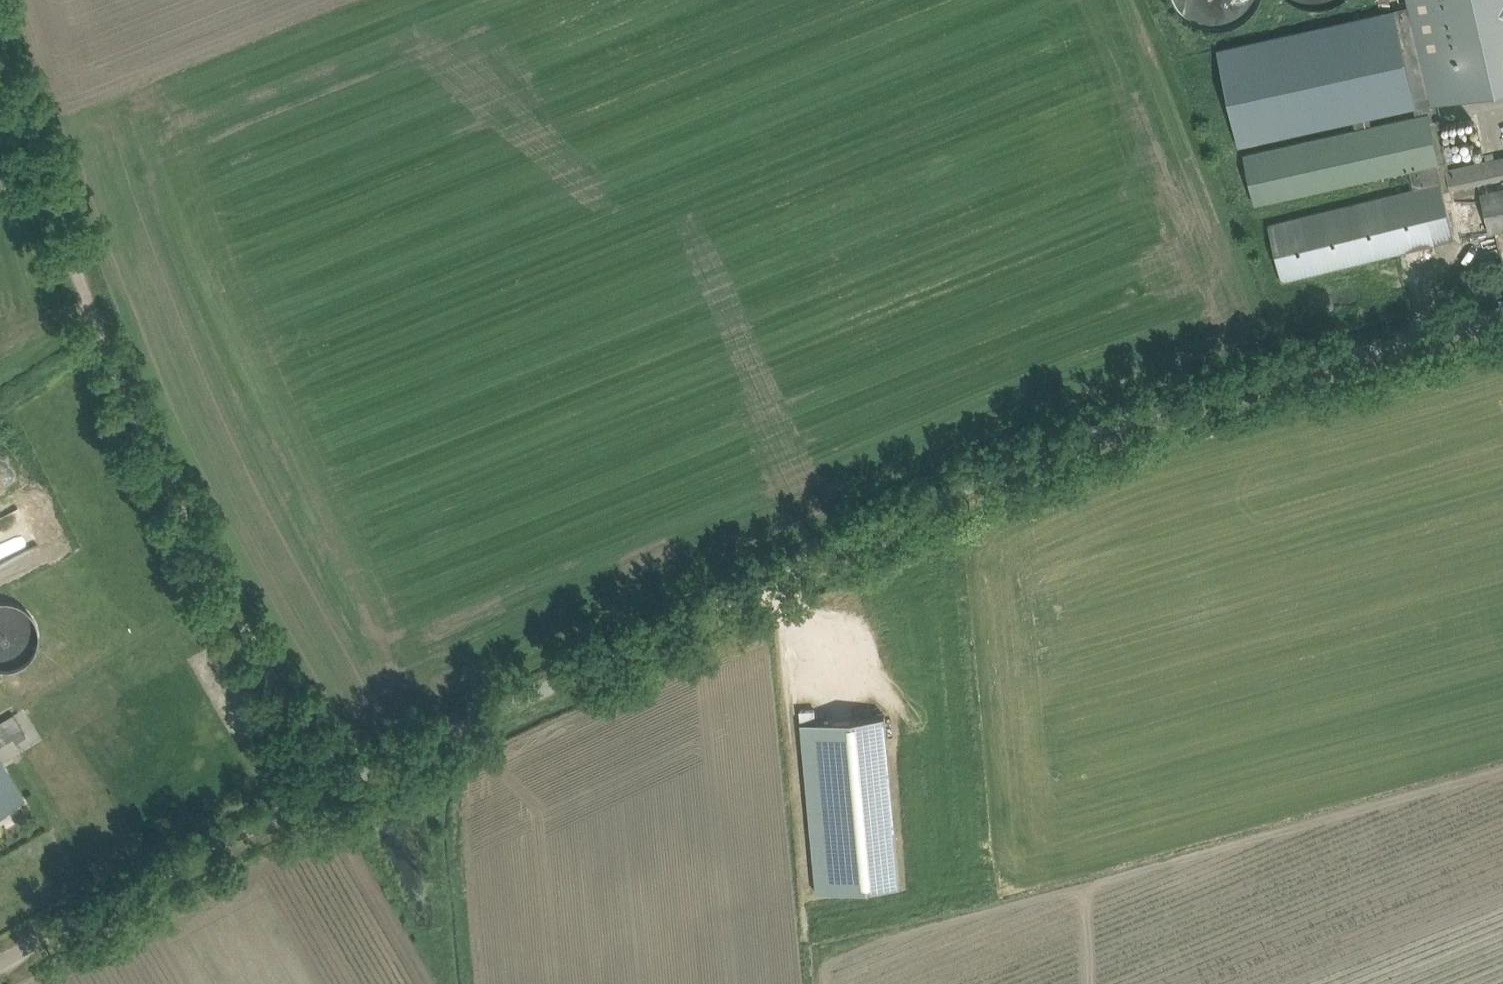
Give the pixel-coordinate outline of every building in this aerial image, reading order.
[(1231,32),(1250,0),(1184,0),(1182,3),(1231,32)] [(1408,6),(1392,10),(1384,12),(1217,49),(1238,145),(1353,120),(1355,126),(1242,151),(1253,202),(1436,162),(1440,179),(1270,221),(1279,260),(1284,280),(1455,238),(1450,219),(1444,195),(1443,189),(1450,188),(1502,176),(1502,169),(1500,156),(1463,164),(1449,168),(1435,104),(1502,88),(1502,0),(1406,0),(1408,6)] [(1296,10),(1325,0),(1292,0),(1296,10)] [(1481,194),(1489,234),(1502,231),(1502,189),(1481,194)] [(31,665),(34,606),(0,604),(0,663),(31,665)] [(12,715),(0,722),(0,741),(20,730),(12,715)] [(900,885),(884,715),(801,723),(817,892),(900,885)] [(23,800),(0,761),(0,814),(23,800)]
